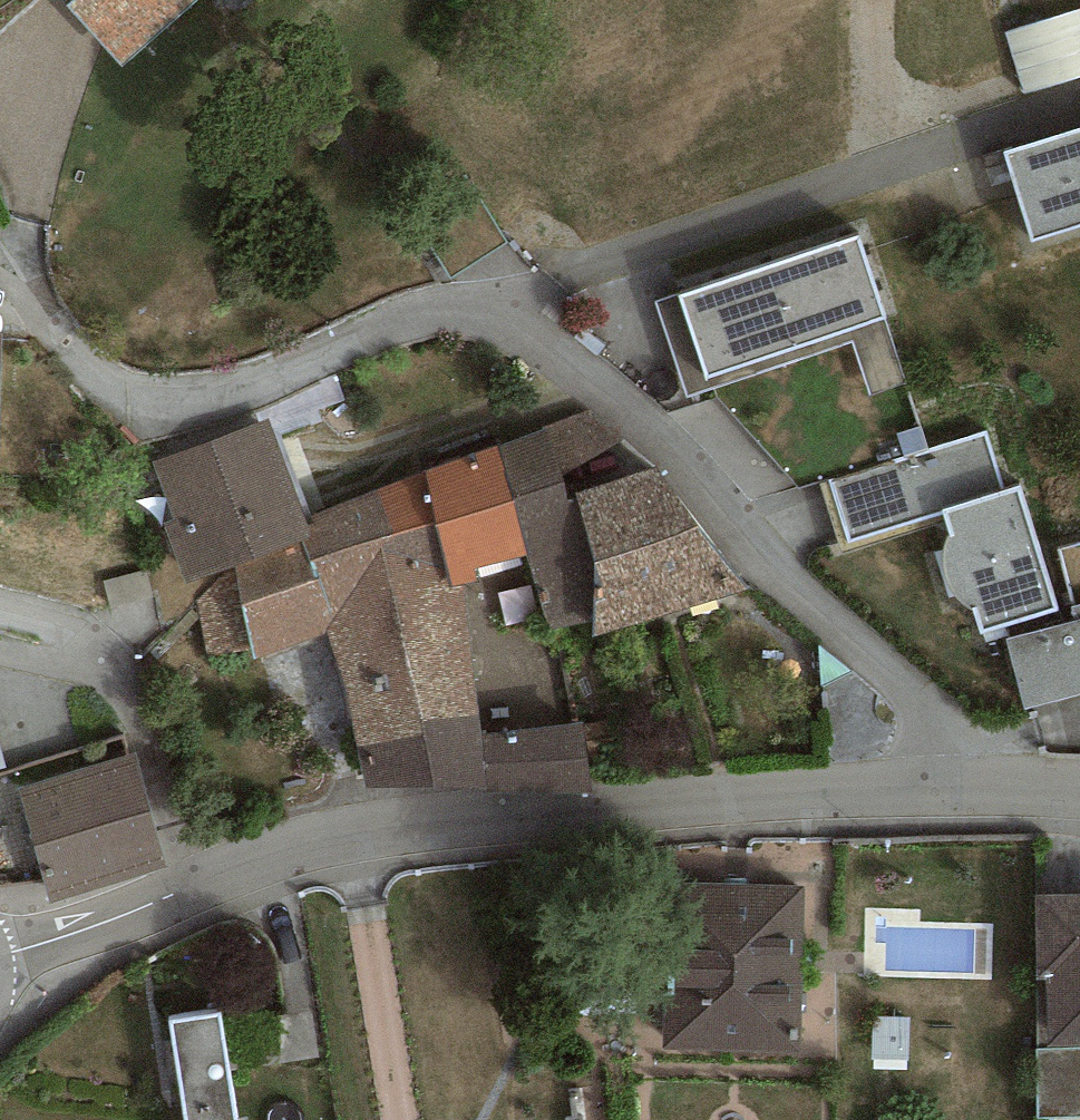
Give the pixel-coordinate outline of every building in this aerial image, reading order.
[(122,66),(197,0),(64,0),(122,66)] [(1079,77),(1079,10),(1006,34),(1024,95),(1079,77)] [(1005,151),(1032,241),(1079,226),(1079,128),(1005,151)] [(680,293),(655,301),(687,397),(853,342),(870,395),(907,383),(858,237),(681,296),(680,293)] [(547,427),(562,476),(620,445),(591,410),(547,427)] [(272,420),(152,463),(173,520),(162,524),(185,586),(215,575),(235,568),(315,539),(306,516),(272,420)] [(547,427),(498,448),(527,557),(547,636),(596,626),(597,569),(579,497),(569,502),(562,476),(547,427)] [(985,433),(820,483),(842,552),(947,520),(952,535),(948,540),(944,545),(943,560),(945,575),(950,587),(957,597),(964,605),(975,609),(982,633),(1057,610),(1019,488),(1004,492),(985,433)] [(498,448),(376,492),(389,538),(436,526),(451,585),(463,583),(482,582),(480,569),(527,557),(498,448)] [(657,468),(579,497),(597,569),(596,626),(594,639),(748,592),(657,468)] [(376,492),(306,516),(315,539),(235,568),(253,649),(255,659),(330,631),(360,750),(424,735),(423,724),(477,716),(463,583),(451,585),(436,526),(389,538),(376,492)] [(210,654),(253,649),(235,568),(215,575),(200,603),(210,654)] [(1006,640),(1025,709),(1032,707),(1043,754),(1079,757),(1079,620),(1006,640)] [(480,734),(477,716),(423,724),(424,735),(360,750),(363,788),(588,789),(582,724),(480,734)] [(125,736),(14,770),(44,879),(50,903),(166,867),(136,752),(128,753),(125,736)] [(0,775),(0,887),(44,879),(14,770),(0,775)] [(805,887),(669,883),(664,1051),(800,1055),(805,887)] [(1035,896),(1039,1048),(1079,1047),(1079,895),(1035,896)] [(169,1022),(184,1119),(236,1119),(221,1014),(169,1022)] [(1039,1048),(1038,1118),(1079,1116),(1079,1047),(1039,1048)]
